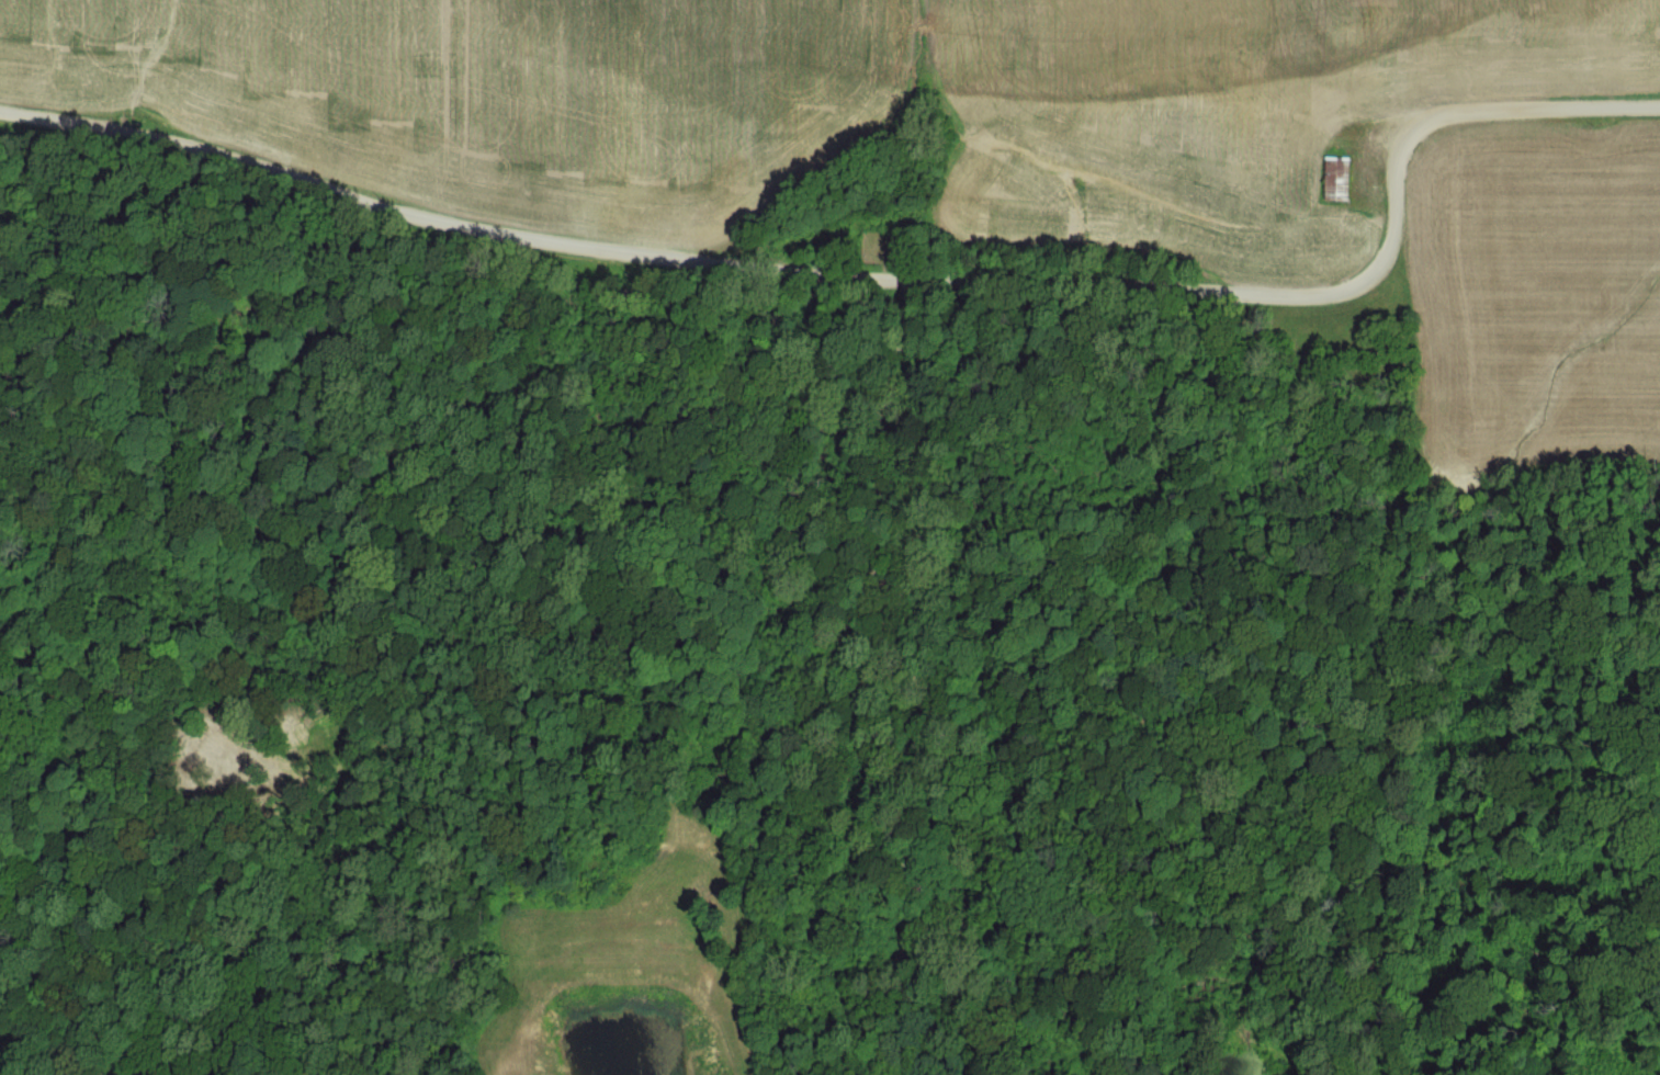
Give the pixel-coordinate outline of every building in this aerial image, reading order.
[(1329,201),(1353,201),(1353,158),(1329,158),(1329,201)]
